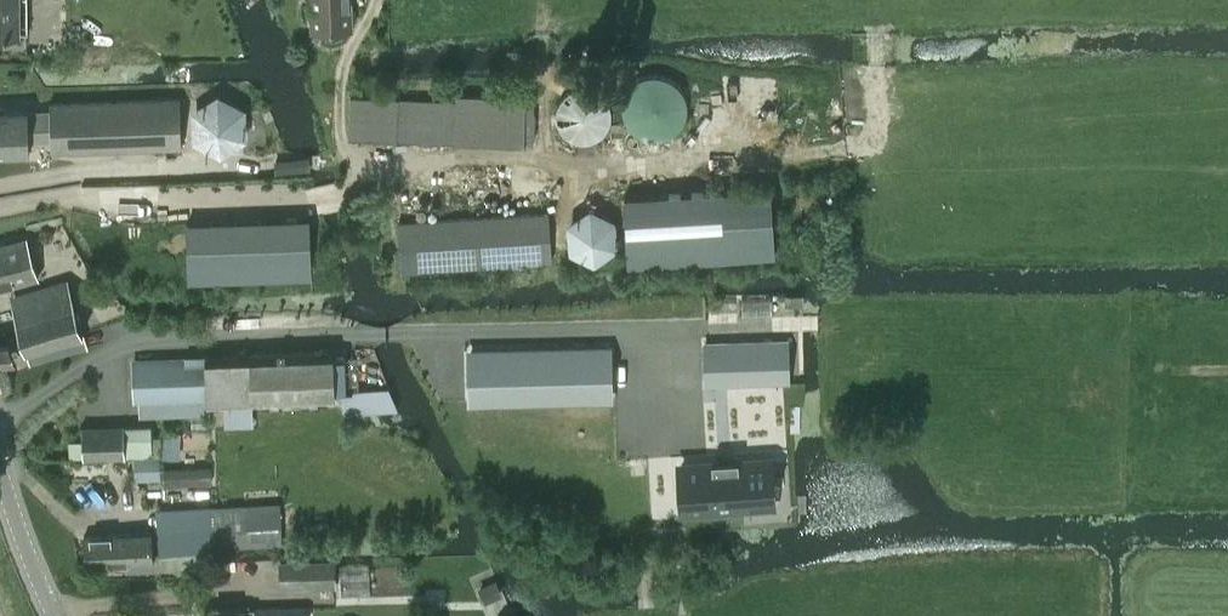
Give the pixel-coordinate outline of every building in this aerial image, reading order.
[(18,31),(28,31),(27,0),(0,0),(0,31),(18,31)] [(350,0),(311,0),(312,26),(351,24),(350,0)] [(684,111),(685,105),(684,100),(682,93),(679,87),(674,82),(666,77),(660,75),(651,74),(644,76),(640,78),(631,85),(628,89),(625,95),(623,105),(624,112),(625,117),(629,123),(633,127),(638,132),(644,134),(655,136),(662,135),(667,133),(673,130),(676,127),(680,121),(683,117),(684,111)] [(614,118),(614,113),(614,108),(612,102),(610,98),(607,93),(599,87),(592,85),(588,84),(581,84),(575,86),(569,89),(565,92),(562,97),(559,101),(557,108),(556,113),(558,122),(560,128),(564,133),(570,138),(574,140),(584,142),(591,142),(596,140),(605,135),(609,130),(612,124),(614,118)] [(192,141),(220,156),(247,138),(245,107),(217,92),(190,110),(192,141)] [(399,97),(397,136),(454,139),(456,99),(399,97)] [(51,152),(181,147),(179,99),(49,104),(50,111),(28,112),(28,109),(0,110),(0,154),(29,153),(29,139),(51,138),(51,152)] [(771,187),(623,196),(627,265),(775,256),(771,187)] [(567,221),(568,250),(594,263),(619,247),(617,218),(591,205),(567,221)] [(548,213),(398,224),(401,273),(551,262),(548,213)] [(309,218),(187,222),(188,280),(311,276),(309,218)] [(0,245),(0,287),(37,275),(25,237),(0,245)] [(66,277),(6,296),(24,351),(28,363),(29,366),(85,348),(88,347),(87,346),(85,339),(83,332),(66,277)] [(15,360),(14,358),(9,340),(0,343),(0,365),(15,360)] [(785,340),(707,344),(709,385),(787,381),(785,340)] [(611,344),(466,347),(467,404),(612,401),(611,344)] [(222,354),(206,356),(208,402),(223,401),(251,400),(251,401),(333,397),(331,349),(222,354)] [(206,356),(134,359),(136,400),(139,400),(140,416),(209,412),(208,402),(206,356)] [(84,457),(123,455),(162,453),(161,435),(151,435),(151,424),(83,427),(84,457)] [(771,454),(678,460),(680,508),(705,506),(724,505),(774,502),(771,454)] [(190,466),(162,467),(163,486),(197,484),(211,483),(210,464),(198,465),(190,466)] [(213,548),(279,544),(276,506),(210,511),(213,548)] [(210,526),(158,532),(163,573),(192,570),(193,579),(215,576),(214,567),(210,526)] [(150,532),(83,537),(85,563),(152,558),(150,532)] [(335,583),(334,562),(334,559),(281,560),(281,585),(335,583)] [(205,615),(305,615),(305,606),(205,609),(205,615)]
